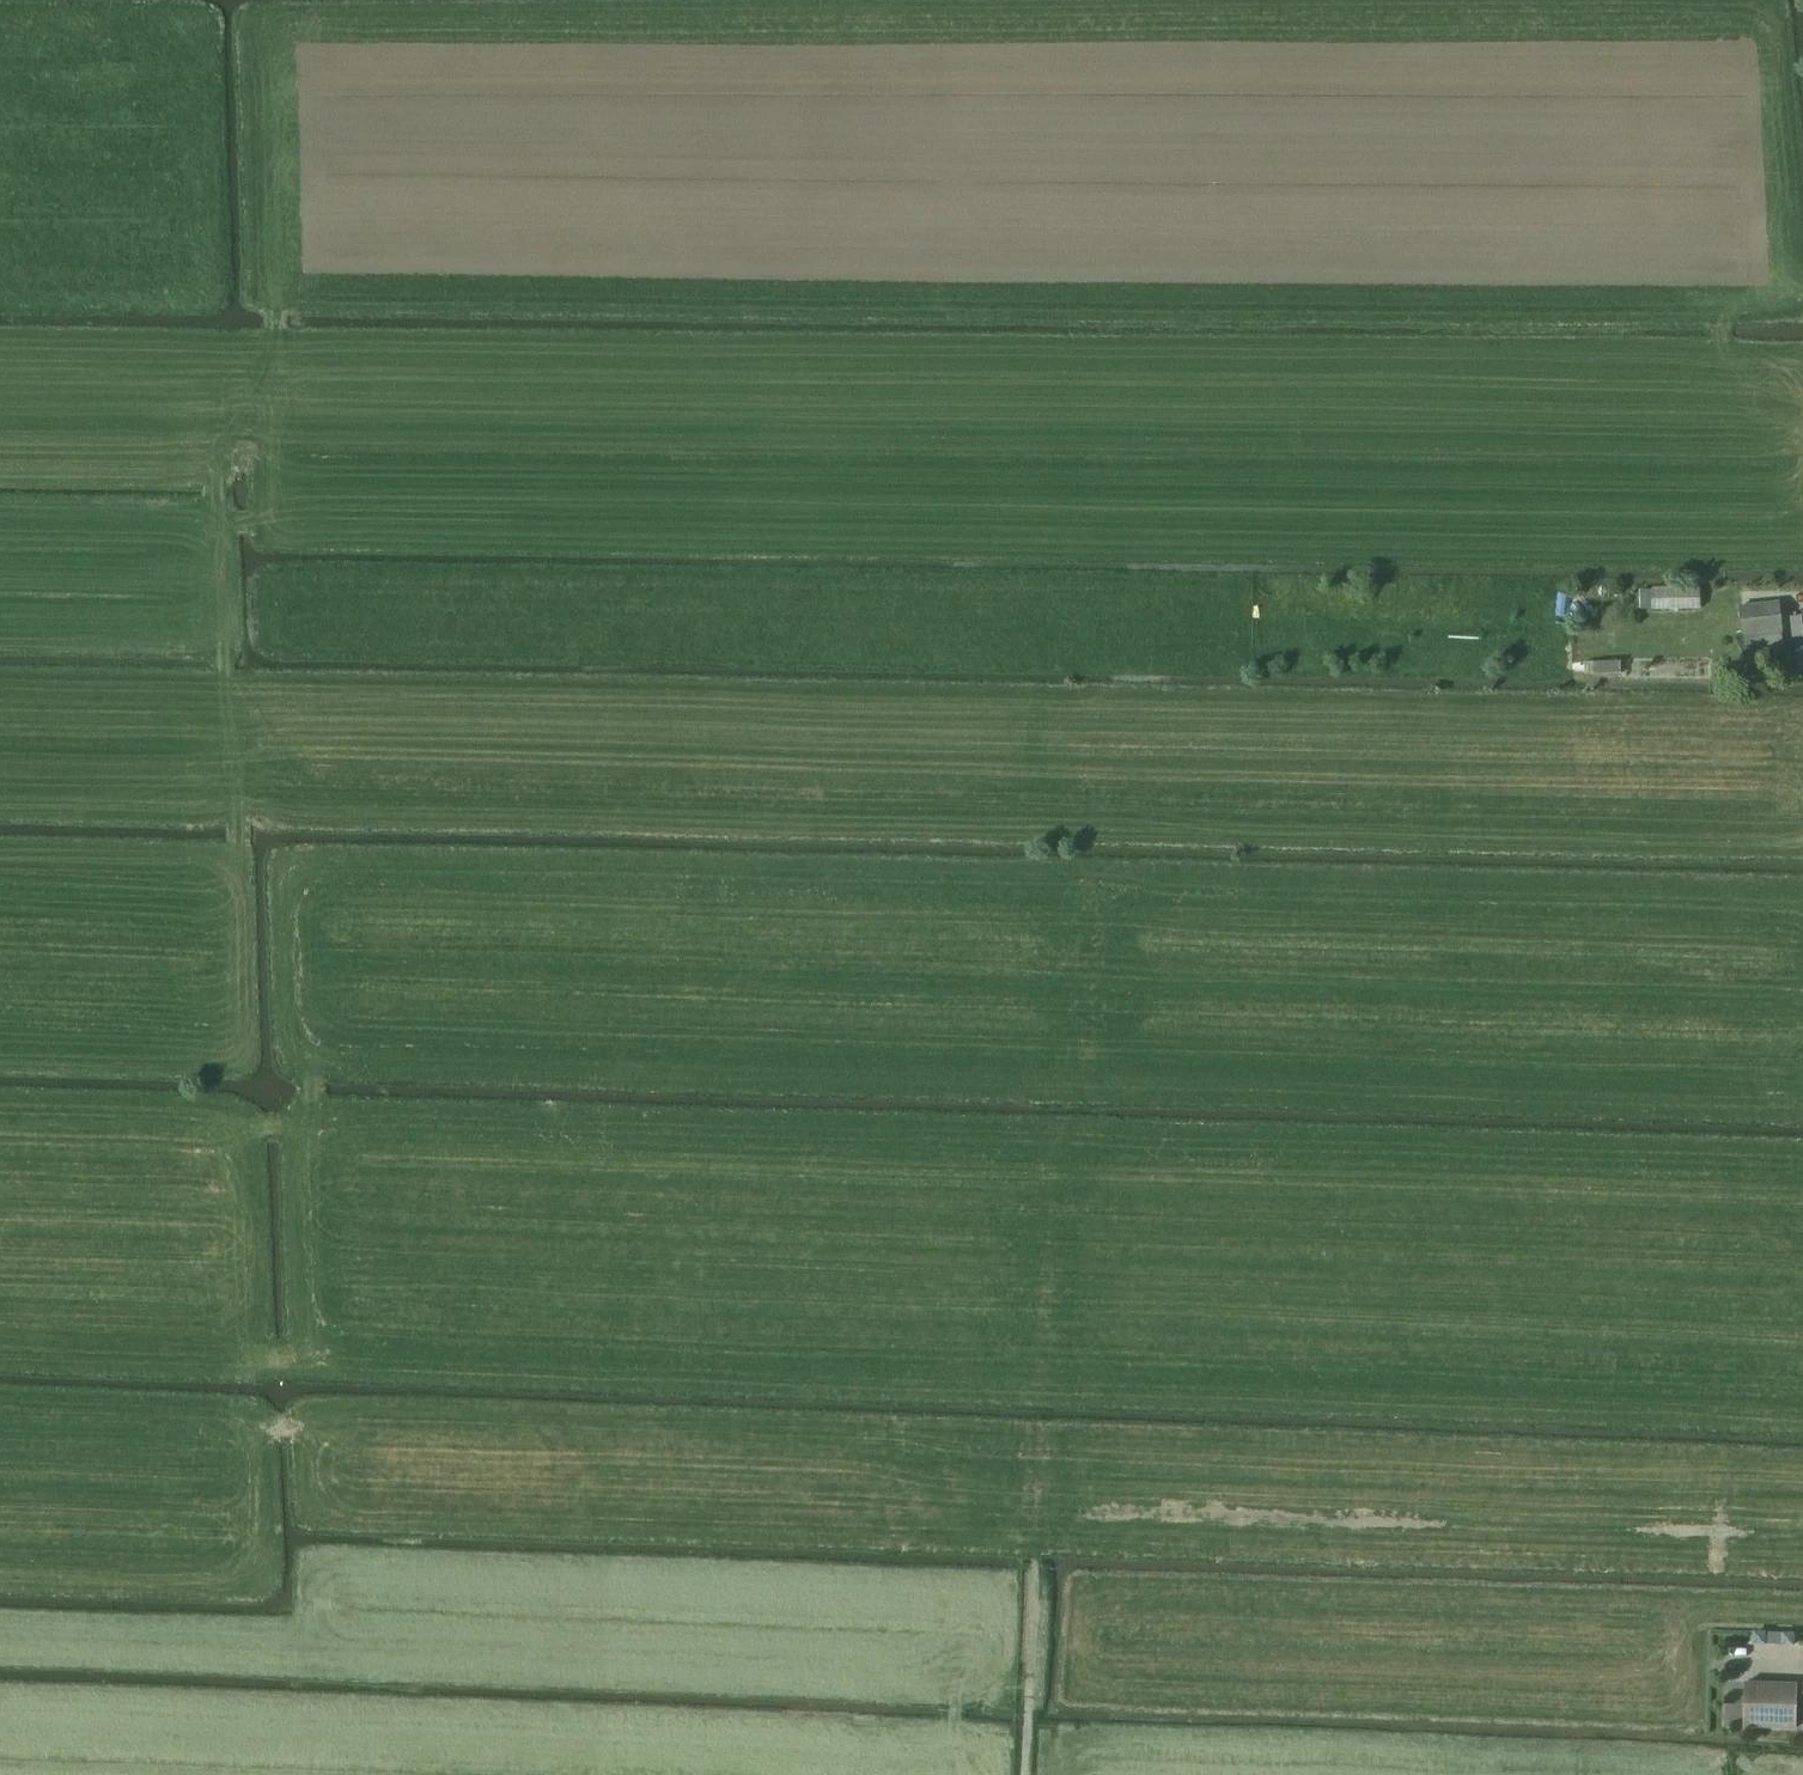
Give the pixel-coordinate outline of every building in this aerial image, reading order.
[(1641,609),(1701,608),(1700,588),(1641,589),(1641,609)] [(1746,656),(1784,651),(1782,632),(1784,632),(1780,601),(1739,605),(1742,636),(1744,636),(1746,656)] [(1791,615),(1794,638),(1802,637),(1802,610),(1802,614),(1791,615)] [(1622,661),(1593,662),(1594,663),(1594,670),(1594,673),(1594,674),(1622,673),(1622,661)] [(1768,1631),(1754,1631),(1754,1643),(1768,1644),(1768,1631)] [(1796,1645),(1797,1632),(1784,1632),(1783,1644),(1796,1645)] [(1745,1683),(1744,1727),(1797,1728),(1798,1685),(1745,1683)]
